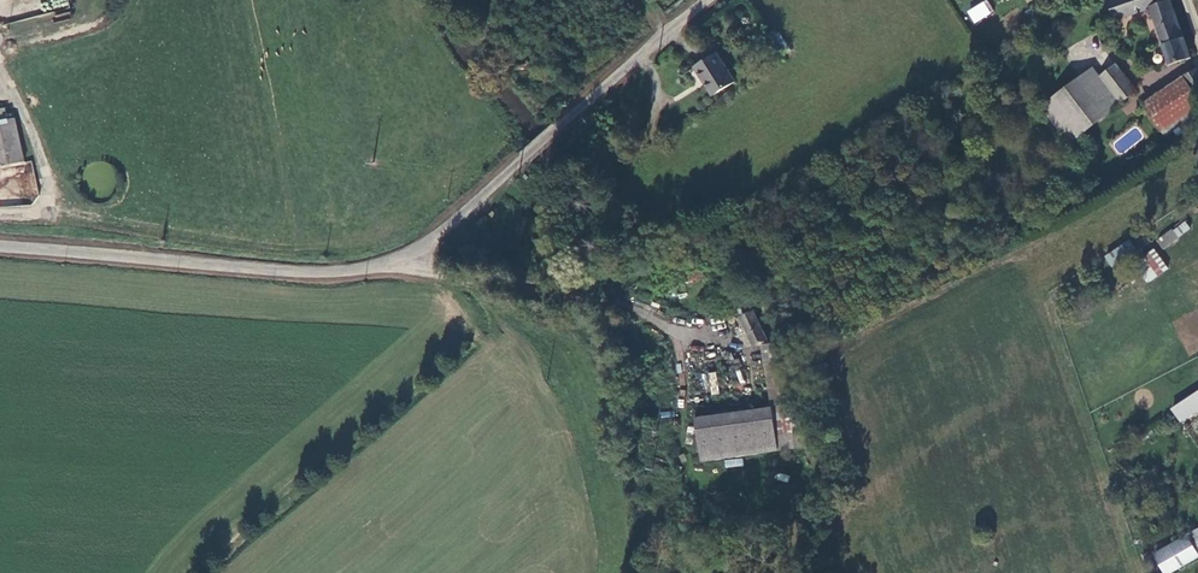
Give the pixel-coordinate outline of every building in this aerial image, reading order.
[(1170,0),(1120,0),(1110,3),(1117,23),(1151,12),(1172,70),(1193,62),(1179,26),(1170,0)] [(988,15),(982,5),(968,14),(974,23),(988,15)] [(787,36),(783,39),(795,58),(799,55),(787,36)] [(795,58),(783,39),(778,41),(792,60),(795,58)] [(742,86),(725,58),(702,72),(719,100),(742,86)] [(1116,69),(1102,78),(1114,96),(1120,105),(1135,95),(1116,69)] [(1114,96),(1102,78),(1097,71),(1057,97),(1074,121),(1114,96)] [(1197,99),(1197,73),(1184,82),(1195,100),(1197,99)] [(1184,82),(1143,108),(1161,135),(1197,111),(1197,99),(1195,100),(1184,82)] [(25,161),(15,118),(8,119),(5,108),(0,109),(0,166),(25,161)] [(1182,230),(1187,238),(1197,231),(1197,229),(1194,223),(1182,230)] [(1187,238),(1182,230),(1181,227),(1165,239),(1171,249),(1187,238)] [(1155,229),(1142,237),(1117,253),(1124,265),(1163,241),(1155,229)] [(1178,273),(1161,248),(1153,255),(1169,279),(1178,273)] [(768,341),(754,311),(741,316),(755,347),(768,341)] [(786,353),(785,345),(762,348),(766,371),(772,408),(697,420),(704,463),(803,447),(795,399),(797,399),(789,353),(786,353)] [(710,395),(718,394),(717,372),(708,372),(710,395)] [(1171,415),(1179,428),(1197,416),(1197,397),(1171,415)] [(1187,542),(1155,561),(1163,572),(1181,572),(1197,563),(1197,560),(1187,542)]
